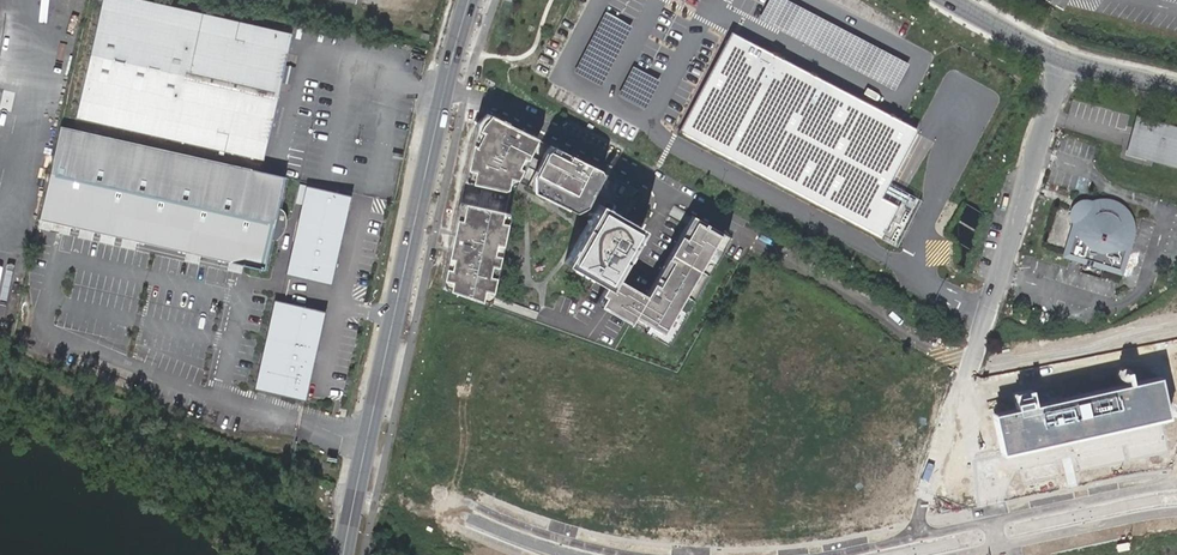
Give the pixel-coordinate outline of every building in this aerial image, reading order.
[(138,0),(101,0),(72,121),(259,163),(290,34),(138,0)] [(353,8),(354,0),(316,0),(353,8)] [(918,130),(733,34),(684,129),(900,241),(924,194),(903,184),(893,178),(918,130)] [(1135,115),(1124,153),(1176,168),(1176,127),(1135,115)] [(538,141),(487,116),(475,127),(462,182),(511,193),(538,141)] [(58,130),(36,222),(235,268),(261,274),(268,244),(274,244),(278,242),(281,240),(284,234),(286,227),(286,221),(284,217),(281,214),(275,212),(282,181),(58,130)] [(562,154),(549,148),(527,191),(579,217),(601,174),(588,167),(588,166),(562,153),(562,154)] [(351,196),(306,185),(285,274),(330,284),(351,196)] [(1064,257),(1125,273),(1142,209),(1081,193),(1064,257)] [(507,213),(458,202),(439,287),(486,305),(507,213)] [(640,231),(597,205),(563,264),(608,291),(598,307),(667,348),(730,242),(690,219),(643,298),(612,279),(640,231)] [(323,313),(274,301),(254,389),(303,400),(323,313)] [(1159,377),(994,414),(1003,453),(1083,434),(1168,415),(1159,377)]
